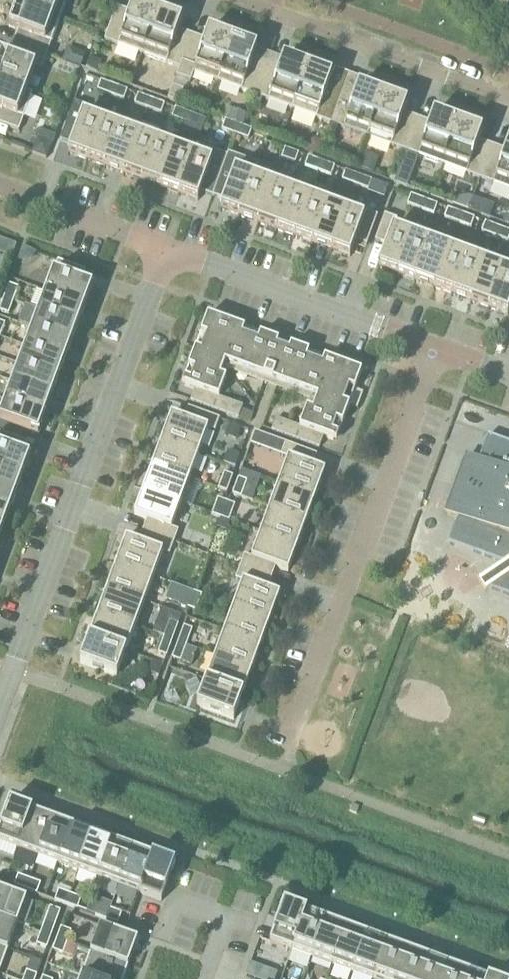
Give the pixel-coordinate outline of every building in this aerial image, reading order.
[(61,19),(67,0),(22,0),(21,4),(61,19)] [(142,54),(158,12),(133,3),(129,16),(115,11),(105,40),(142,54)] [(47,56),(61,19),(21,4),(19,10),(16,9),(9,27),(23,32),(18,45),(47,56)] [(177,77),(191,38),(178,34),(182,21),(158,12),(142,54),(180,68),(177,76),(177,77)] [(217,82),(233,39),(208,30),(204,43),(191,38),(177,77),(191,82),(194,73),(217,82)] [(255,96),(266,66),(253,61),(257,48),(233,39),(217,82),(255,96)] [(47,56),(18,45),(13,58),(0,53),(0,81),(27,91),(36,67),(42,69),(47,56)] [(75,49),(69,63),(79,67),(84,53),(75,49)] [(97,72),(101,62),(90,58),(86,68),(97,72)] [(292,109),(295,103),(308,67),(284,58),(279,71),(266,66),(255,96),(252,105),(258,107),(262,98),(292,109)] [(330,123),(348,73),(335,69),(332,76),(308,67),(295,103),(319,112),(317,118),(330,123)] [(368,137),(383,95),(359,86),(361,78),(348,73),(330,123),(368,137)] [(27,91),(0,81),(0,124),(19,131),(33,94),(27,91)] [(111,96),(114,86),(101,81),(97,91),(111,96)] [(114,86),(111,96),(124,101),(127,91),(114,86)] [(179,103),(183,90),(173,86),(168,99),(179,103)] [(148,109),(151,100),(138,95),(135,104),(148,109)] [(405,151),(416,121),(403,116),(407,104),(383,95),(368,137),(370,131),(394,140),(392,146),(405,151)] [(151,100),(148,109),(161,114),(165,105),(151,100)] [(87,161),(101,122),(83,115),(86,106),(75,102),(61,140),(72,144),(68,154),(87,161)] [(185,123),(189,113),(175,109),(172,118),(185,123)] [(243,127),(248,115),(240,112),(235,124),(243,127)] [(189,113),(185,123),(198,128),(202,118),(189,113)] [(445,159),(458,122),(434,113),(429,126),(416,121),(405,151),(418,155),(419,156),(421,150),(445,159)] [(235,135),(239,125),(225,121),(222,130),(235,135)] [(105,167),(119,128),(101,122),(87,161),(105,167)] [(480,178),(491,149),(478,144),(482,131),(458,122),(445,159),(469,167),(467,173),(480,178)] [(330,123),(324,138),(332,141),(337,126),(330,123)] [(239,125),(235,135),(248,140),(252,130),(239,125)] [(124,174),(138,135),(119,128),(105,167),(124,174)] [(142,181),(156,142),(138,135),(124,174),(142,181)] [(319,154),(323,142),(317,139),(310,142),(308,150),(319,154)] [(508,141),(504,153),(491,149),(480,178),(494,183),(496,177),(508,182),(508,141)] [(161,188),(176,149),(156,142),(142,181),(161,188)] [(179,194),(194,155),(176,149),(161,188),(179,194)] [(286,149),(282,159),(295,163),(299,154),(286,149)] [(405,151),(394,182),(407,187),(418,155),(405,151)] [(363,152),(357,168),(371,173),(377,157),(363,152)] [(194,155),(179,194),(198,201),(201,193),(212,197),(223,166),(194,155)] [(318,172),(322,162),(308,157),(305,167),(318,172)] [(322,162),(318,172),(331,177),(335,167),(322,162)] [(239,216),(253,177),(235,171),(220,210),(239,216)] [(355,185),(359,176),(345,171),(342,181),(355,185)] [(359,176),(355,185),(368,190),(372,181),(359,176)] [(258,223),(273,184),(253,177),(239,216),(258,223)] [(276,230),(291,191),(273,184),(258,223),(276,230)] [(294,237),(309,198),(291,191),(276,230),(294,237)] [(421,210),(424,200),(411,195),(407,205),(421,210)] [(312,243),(327,204),(309,198),(294,237),(312,243)] [(346,211),(331,250),(350,257),(356,241),(367,246),(382,203),(371,199),(367,212),(366,212),(364,218),(346,211)] [(424,200),(421,210),(434,215),(437,205),(424,200)] [(331,250),(346,211),(327,204),(312,243),(331,250)] [(458,223),(461,214),(448,209),(444,218),(458,223)] [(461,214),(458,223),(471,228),(474,219),(461,214)] [(397,274),(411,235),(394,229),(397,220),(385,215),(375,241),(386,246),(378,268),(397,274)] [(495,237),(498,228),(485,223),(482,232),(495,237)] [(495,237),(508,242),(508,239),(508,231),(498,228),(495,237)] [(415,281),(429,242),(411,235),(397,274),(415,281)] [(434,288),(448,249),(429,242),(415,281),(434,288)] [(452,295),(466,256),(448,249),(434,288),(452,295)] [(471,302),(485,263),(466,256),(452,295),(471,302)] [(489,308),(504,269),(505,265),(506,264),(487,257),(485,263),(471,302),(489,308)] [(46,292),(85,306),(92,287),(78,282),(82,270),(58,260),(46,292)] [(508,312),(508,267),(505,265),(504,269),(489,308),(508,315),(508,312)] [(4,298),(14,301),(19,288),(9,284),(4,298)] [(78,325),(85,306),(46,292),(39,311),(78,325)] [(14,301),(4,298),(0,310),(0,311),(9,314),(14,301)] [(72,343),(78,325),(39,311),(32,329),(72,343)] [(362,372),(208,316),(182,385),(195,390),(191,401),(238,419),(243,407),(219,398),(226,379),(220,377),(225,363),(317,397),(312,410),(307,408),(300,428),(276,419),(272,431),(319,448),(324,437),(336,441),(362,372)] [(65,361),(72,343),(32,329),(26,347),(65,361)] [(58,379),(65,361),(26,347),(19,365),(58,379)] [(52,397),(58,379),(19,365),(12,383),(52,397)] [(45,416),(52,397),(12,383),(5,402),(45,416)] [(45,416),(5,402),(0,417),(0,421),(38,435),(45,416)] [(162,440),(199,454),(208,429),(215,431),(219,419),(188,408),(184,419),(171,415),(162,440)] [(239,437),(242,428),(229,423),(226,432),(239,437)] [(255,433),(251,444),(259,448),(264,436),(255,433)] [(23,476),(30,457),(23,455),(27,444),(0,434),(0,468),(23,476)] [(488,436),(478,464),(469,461),(449,514),(458,518),(448,544),(506,565),(508,563),(508,444),(488,436)] [(190,479),(199,454),(162,440),(153,465),(190,479)] [(279,483),(316,497),(325,471),(312,467),(317,455),(275,440),(270,452),(288,458),(279,483)] [(181,503),(190,479),(153,465),(144,490),(181,503)] [(23,476),(0,468),(0,488),(16,494),(23,476)] [(227,492),(233,476),(224,473),(218,489),(227,492)] [(241,498),(247,482),(238,478),(232,494),(241,498)] [(307,522),(316,497),(279,483),(270,508),(307,522)] [(16,494),(0,488),(0,510),(9,513),(16,494)] [(171,528),(181,503),(144,490),(134,515),(147,520),(143,531),(174,543),(178,531),(171,528)] [(221,518),(226,502),(218,499),(212,515),(221,518)] [(226,502),(221,518),(220,518),(229,521),(235,505),(226,502)] [(298,546),(307,522),(270,508),(260,533),(298,546)] [(9,513),(0,510),(0,530),(2,531),(9,513)] [(170,555),(174,543),(143,531),(139,543),(126,538),(116,563),(153,577),(163,552),(170,555)] [(288,572),(298,546),(260,533),(251,558),(244,555),(240,567),(271,579),(275,567),(288,572)] [(144,602),(153,577),(116,563),(107,588),(144,602)] [(267,590),(271,579),(240,567),(236,579),(243,581),(233,607),(270,620),(280,595),(267,590)] [(487,589),(508,597),(508,573),(487,589)] [(135,627),(144,602),(107,588),(98,613),(135,627)] [(187,608),(193,592),(185,589),(179,605),(187,608)] [(193,592),(187,608),(196,611),(202,595),(193,592)] [(261,645),(270,620),(233,607),(224,631),(261,645)] [(126,651),(135,627),(98,613),(89,638),(126,651)] [(164,637),(173,640),(178,624),(170,621),(164,637)] [(178,642),(187,646),(192,630),(184,626),(178,642)] [(252,670),(261,645),(224,631),(215,656),(252,670)] [(167,656),(173,640),(164,637),(158,653),(167,656)] [(117,677),(126,651),(89,638),(80,663),(117,677)] [(181,662),(187,646),(178,642),(172,658),(181,662)] [(243,695),(252,670),(215,656),(206,681),(243,695)] [(159,677),(163,667),(151,663),(148,672),(159,677)] [(234,720),(243,695),(206,681),(197,706),(234,720)] [(31,811),(9,803),(0,828),(0,842),(17,849),(31,811)] [(38,856),(52,818),(31,811),(17,849),(38,856)] [(58,864),(72,826),(52,818),(38,856),(58,864)] [(78,871),(92,833),(72,826),(58,864),(78,871)] [(99,879),(112,841),(92,833),(78,871),(99,879)] [(119,886),(133,848),(112,841),(99,879),(119,886)] [(139,894),(153,856),(133,848),(119,886),(139,894)] [(153,856),(139,894),(161,902),(175,864),(153,856)] [(25,890),(29,880),(18,875),(14,886),(25,890)] [(29,880),(25,890),(37,894),(41,884),(29,880)] [(17,925),(27,899),(0,889),(0,918),(17,925)] [(66,905),(70,895),(58,890),(55,901),(66,905)] [(70,895),(66,905),(77,909),(81,899),(70,895)] [(292,951),(306,912),(284,904),(270,943),(292,951)] [(106,920),(110,910),(99,905),(95,916),(106,920)] [(110,910),(106,920),(118,924),(122,914),(110,910)] [(312,959),(326,920),(306,912),(292,951),(312,959)] [(17,925),(0,918),(0,947),(8,949),(17,925)] [(332,966),(347,927),(326,920),(312,959),(332,966)] [(40,933),(51,937),(55,926),(45,922),(40,933)] [(90,952),(128,966),(138,940),(100,926),(90,952)] [(352,974),(367,935),(347,927),(332,966),(352,974)] [(57,939),(67,943),(71,932),(61,928),(57,939)] [(47,949),(51,937),(40,933),(36,945),(47,949)] [(387,942),(367,935),(352,974),(367,978),(373,978),(387,942)] [(63,955),(67,943),(57,939),(52,951),(63,955)] [(407,950),(387,942),(373,978),(397,978),(407,950)] [(8,949),(0,947),(0,971),(8,949)] [(428,957),(407,950),(397,978),(420,978),(428,957)] [(128,966),(90,952),(81,977),(88,978),(123,978),(128,966)] [(448,964),(428,957),(420,978),(443,978),(448,964)] [(468,972),(448,964),(443,978),(466,978),(468,972)] [(264,978),(276,978),(278,974),(267,970),(264,978)]
